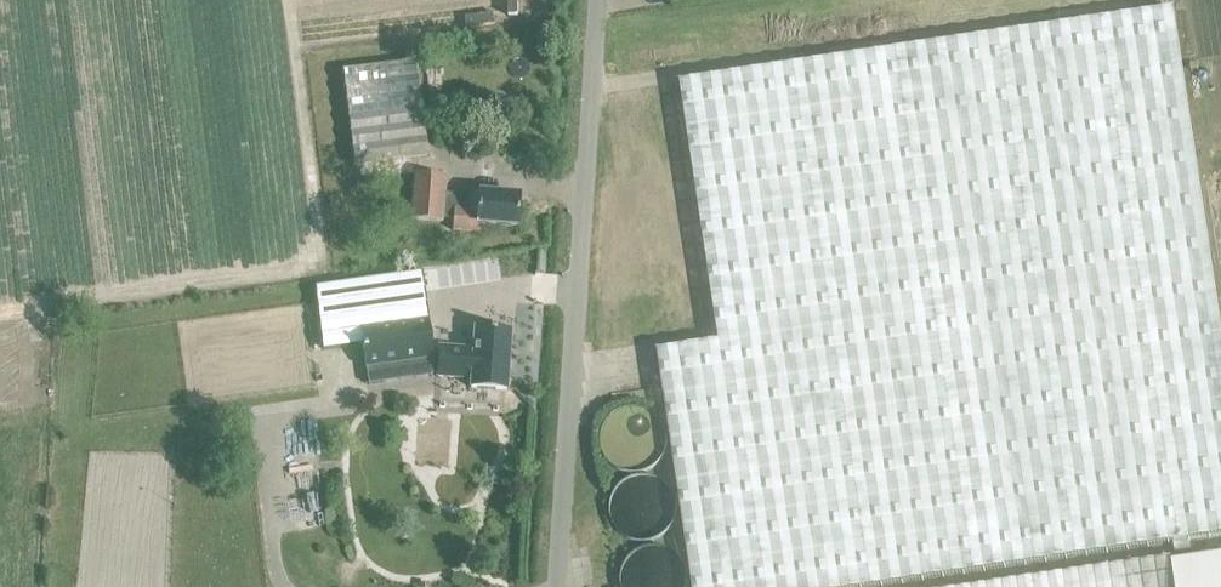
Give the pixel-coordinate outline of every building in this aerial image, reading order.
[(1171,558),(972,586),(1220,586),(1220,555),(1193,559),(1189,539),(1220,534),(1220,327),(1173,9),(680,83),(716,324),(719,342),(657,351),(692,586),(869,586),(983,570),(1173,542),(1176,562),(1172,562),(1171,558)] [(354,164),(427,155),(415,61),(342,71),(354,164)] [(479,232),(480,225),(516,227),(518,196),(468,193),(468,195),(444,194),(445,176),(414,174),(411,220),(442,222),(442,218),(453,219),(452,230),(479,232)] [(322,350),(362,344),(360,330),(427,321),(428,320),(425,303),(421,272),(378,278),(339,283),(315,287),(322,350)] [(425,364),(433,363),(429,337),(427,321),(360,330),(362,344),(365,368),(368,385),(368,392),(391,389),(387,365),(424,360),(425,364)] [(437,377),(457,378),(472,379),(473,372),(506,375),(509,332),(474,330),(473,350),(439,348),(437,377)] [(671,582),(648,575),(646,580),(641,578),(638,586),(670,586),(671,582)]
